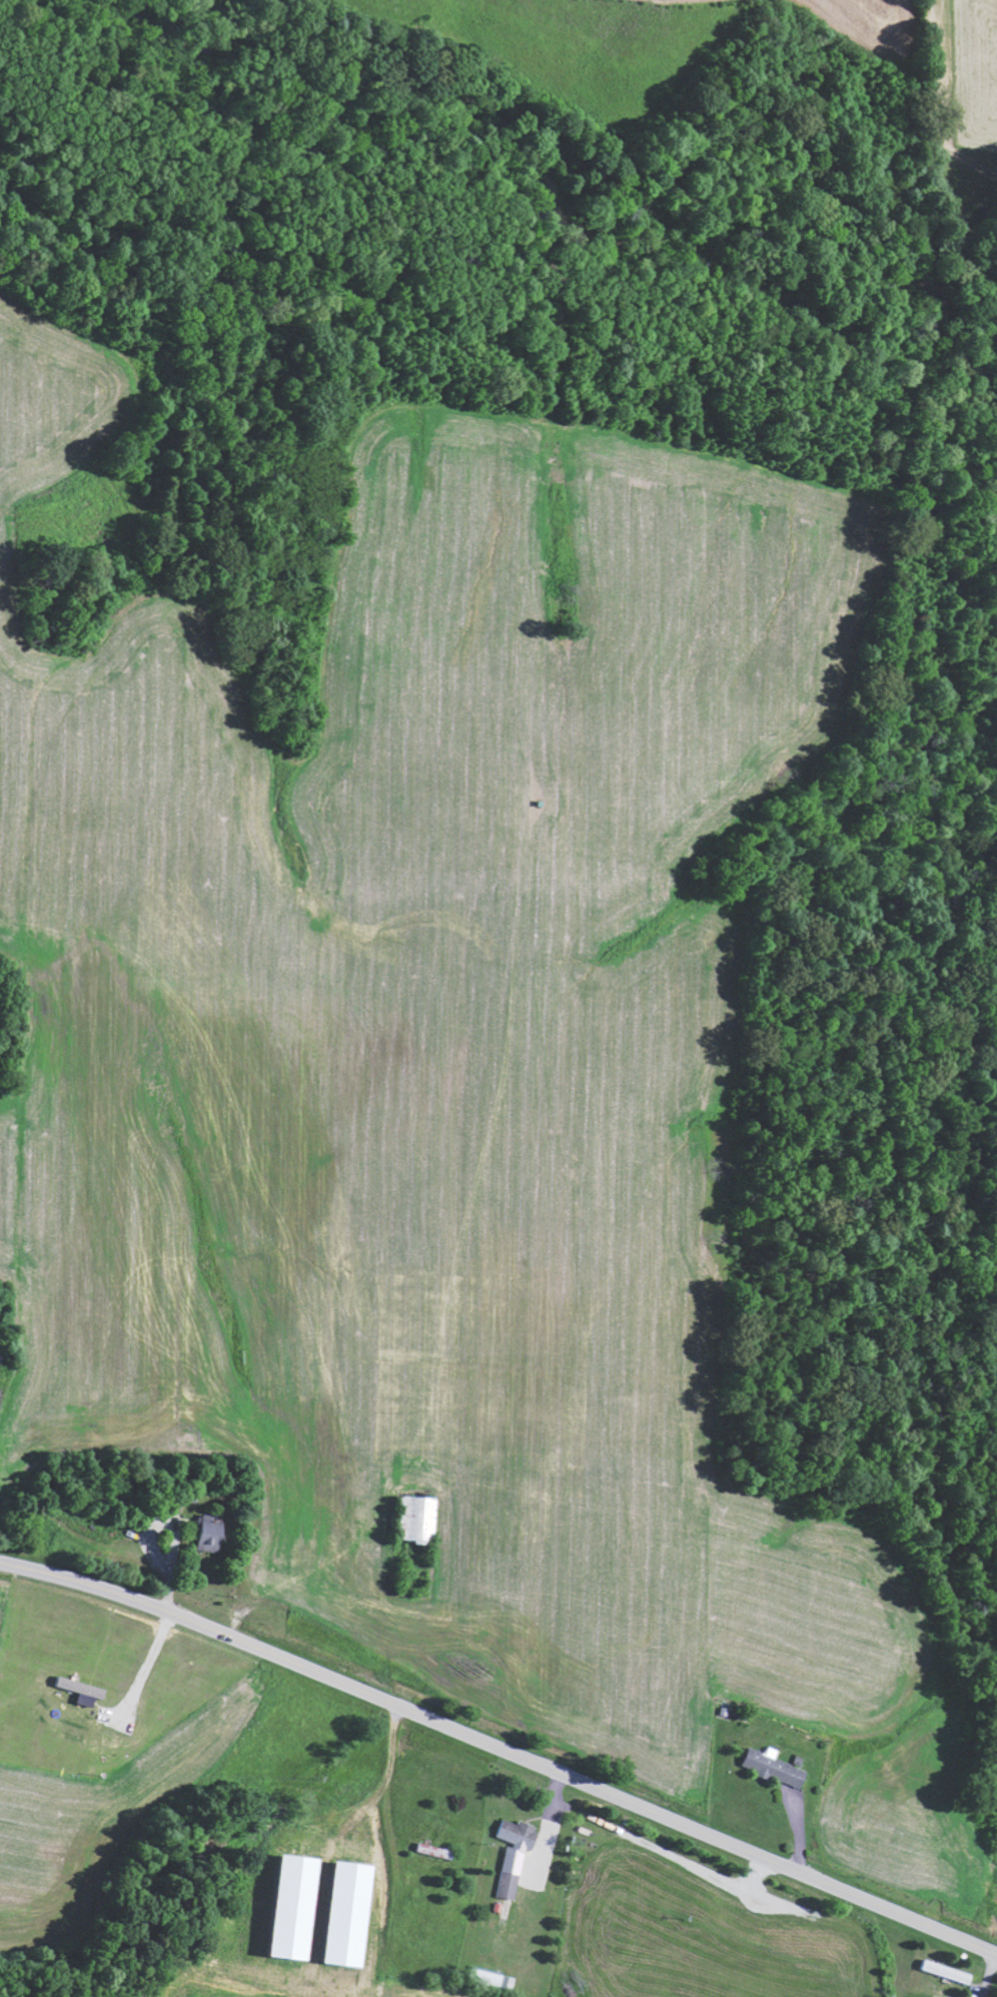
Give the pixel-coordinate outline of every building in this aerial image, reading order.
[(420,1539),(420,1541),(438,1542),(440,1496),(404,1495),(403,1538),(420,1539)] [(221,1553),(229,1524),(207,1518),(199,1547),(221,1553)] [(109,1688),(61,1675),(58,1686),(106,1699),(109,1688)] [(778,1757),(781,1750),(770,1746),(768,1752),(753,1746),(745,1766),(803,1789),(810,1770),(778,1757)] [(517,1900),(530,1848),(537,1849),(543,1825),(521,1820),(521,1822),(505,1818),(499,1839),(511,1842),(498,1895),(517,1900)] [(457,1852),(424,1842),(421,1851),(455,1860),(457,1852)] [(325,1856),(286,1853),(277,1956),(316,1959),(325,1856)] [(331,1962),(370,1967),(381,1864),(342,1859),(331,1962)] [(922,1968),(971,1986),(975,1975),(926,1958),(922,1968)]
